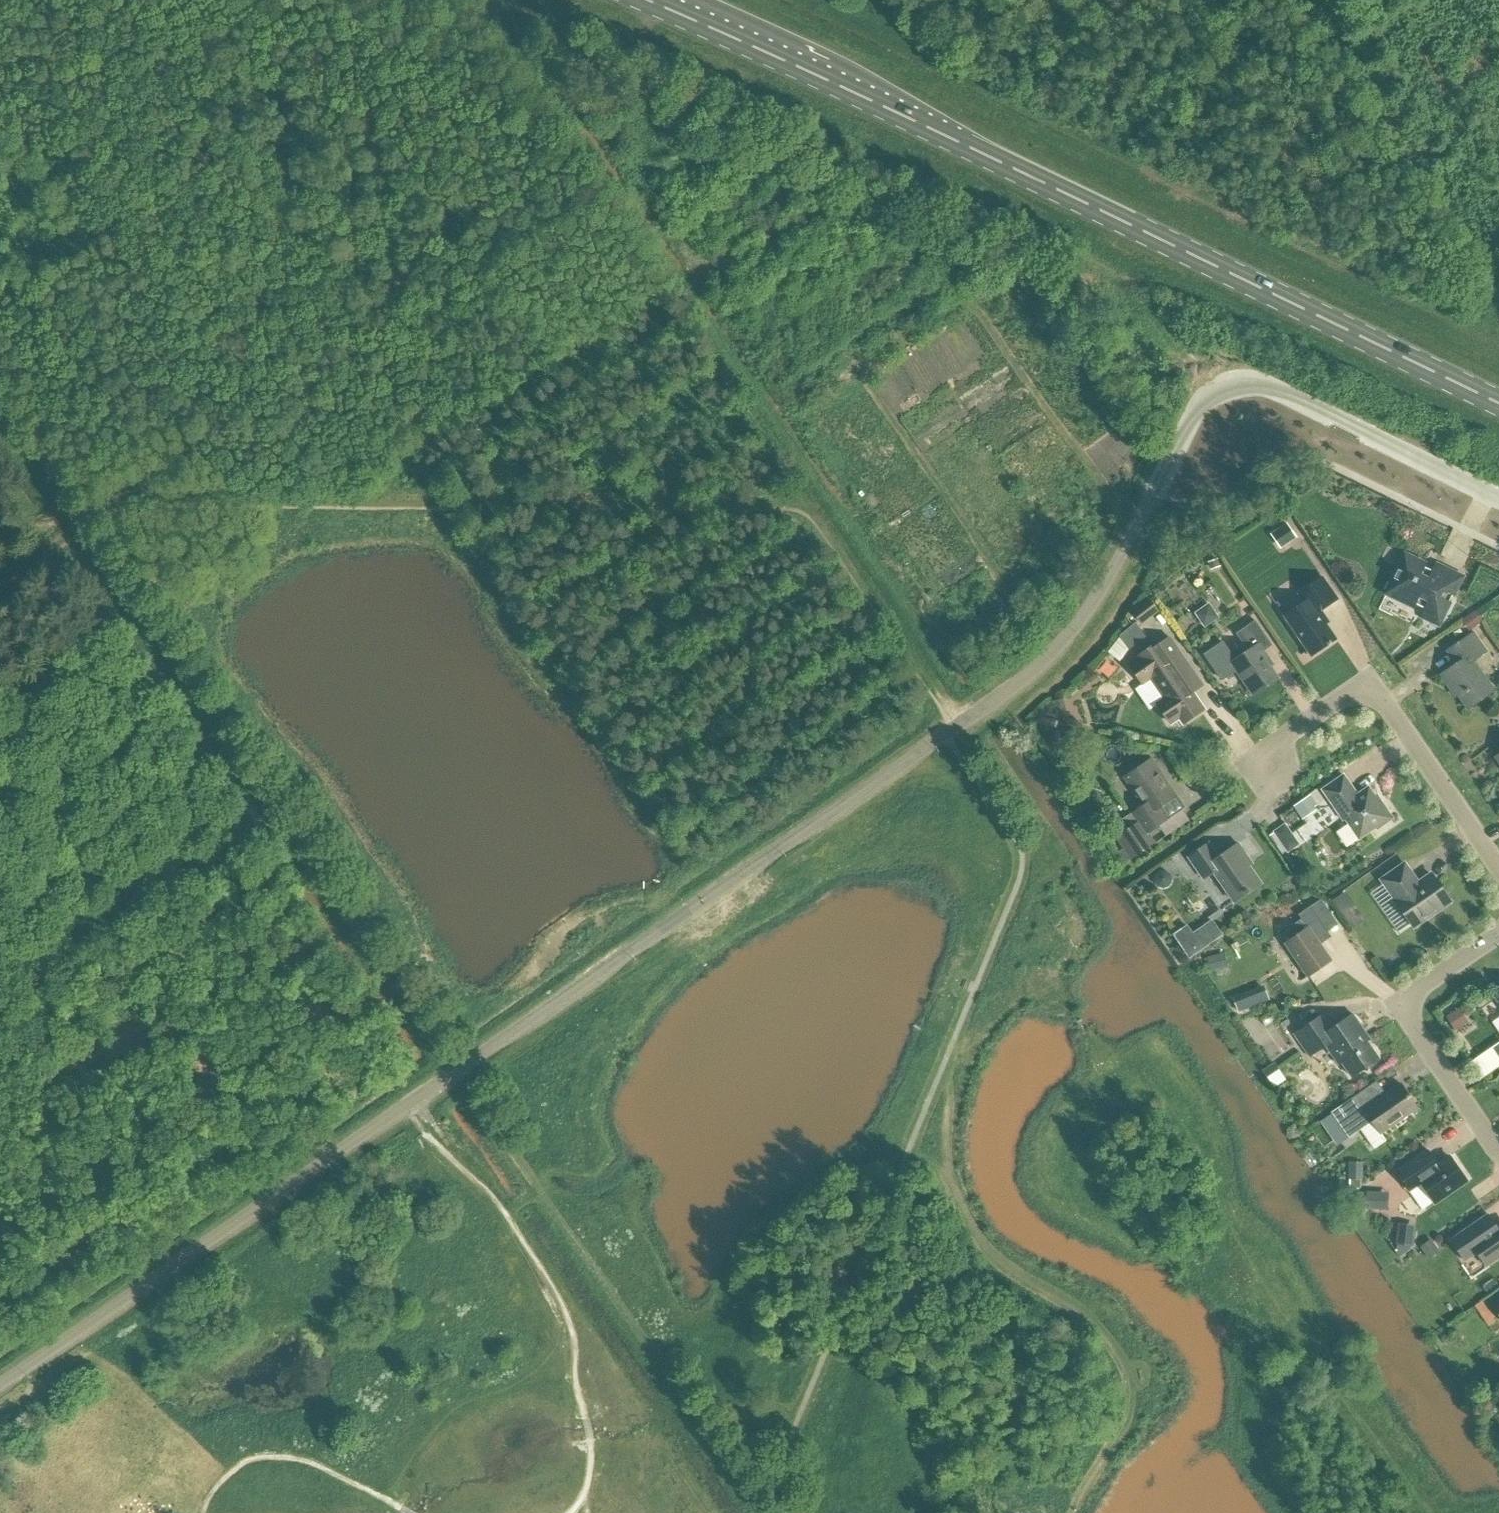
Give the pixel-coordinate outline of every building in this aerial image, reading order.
[(1268,534),(1278,549),(1294,538),(1284,524),(1268,534)] [(1424,619),(1439,626),(1461,578),(1440,568),(1438,571),(1406,556),(1387,596),(1413,608),(1415,602),(1429,608),(1424,619)] [(1323,578),(1299,594),(1305,603),(1284,617),(1312,656),(1336,639),(1318,613),(1338,599),(1323,578)] [(1158,612),(1149,600),(1131,613),(1140,625),(1158,612)] [(1210,604),(1195,615),(1200,622),(1215,612),(1210,604)] [(1462,617),(1472,631),(1483,624),(1473,610),(1462,617)] [(1261,654),(1272,646),(1255,621),(1236,634),(1248,651),(1235,661),(1223,643),(1205,655),(1222,680),(1239,669),(1256,694),(1278,679),(1261,654)] [(1157,705),(1170,724),(1179,718),(1183,725),(1205,710),(1190,688),(1200,681),(1170,638),(1160,645),(1159,643),(1137,658),(1138,660),(1130,665),(1143,684),(1149,680),(1159,694),(1161,693),(1166,699),(1157,705)] [(1447,651),(1456,666),(1441,677),(1455,699),(1459,697),(1468,711),(1494,691),(1473,662),(1478,659),(1465,638),(1447,651)] [(1117,837),(1132,859),(1155,844),(1148,833),(1168,820),(1160,808),(1176,797),(1150,760),(1125,777),(1144,805),(1133,813),(1139,823),(1117,837)] [(1380,804),(1369,788),(1358,795),(1344,776),(1323,790),(1344,821),(1346,819),(1359,839),(1376,828),(1377,829),(1393,819),(1382,803),(1380,804)] [(1309,795),(1291,807),(1300,821),(1315,811),(1312,807),(1315,805),(1309,795)] [(1296,845),(1281,824),(1269,833),(1270,834),(1267,836),(1284,860),(1289,856),(1286,852),(1296,845)] [(1214,872),(1235,902),(1261,884),(1245,861),(1248,859),(1238,844),(1218,858),(1209,844),(1189,858),(1204,879),(1214,872)] [(1384,883),(1371,893),(1399,932),(1412,923),(1414,927),(1451,902),(1431,874),(1418,883),(1405,864),(1382,880),(1384,883)] [(1333,901),(1343,915),(1357,906),(1347,892),(1333,901)] [(1292,926),(1298,935),(1286,944),(1309,976),(1331,961),(1316,940),(1328,932),(1311,907),(1299,915),(1301,919),(1292,926)] [(1188,923),(1173,933),(1178,942),(1188,957),(1223,934),(1213,918),(1193,932),(1188,923)] [(1204,958),(1207,973),(1225,968),(1221,954),(1204,958)] [(1233,998),(1238,1011),(1254,1005),(1249,992),(1233,998)] [(1444,1014),(1453,1028),(1466,1019),(1457,1006),(1444,1014)] [(1326,1046),(1339,1065),(1342,1063),(1352,1077),(1362,1070),(1368,1071),(1369,1066),(1379,1059),(1361,1032),(1364,1030),(1353,1014),(1331,1029),(1322,1016),(1294,1034),(1310,1057),(1326,1046)] [(1331,1112),(1349,1138),(1372,1122),(1381,1134),(1418,1109),(1401,1084),(1375,1102),(1366,1089),(1341,1106),(1331,1112)] [(1426,1151),(1396,1172),(1410,1191),(1421,1184),(1434,1202),(1466,1179),(1451,1158),(1437,1167),(1426,1151)] [(1346,1159),(1346,1177),(1347,1177),(1347,1184),(1359,1185),(1360,1177),(1361,1178),(1362,1160),(1346,1159)] [(1382,1209),(1383,1192),(1367,1191),(1366,1208),(1382,1209)] [(1477,1253),(1487,1266),(1498,1258),(1498,1225),(1496,1226),(1488,1214),(1451,1240),(1465,1261),(1477,1253)] [(1396,1255),(1411,1256),(1412,1246),(1414,1246),(1416,1225),(1400,1223),(1396,1255)] [(1419,1244),(1427,1257),(1438,1250),(1430,1237),(1419,1244)]
